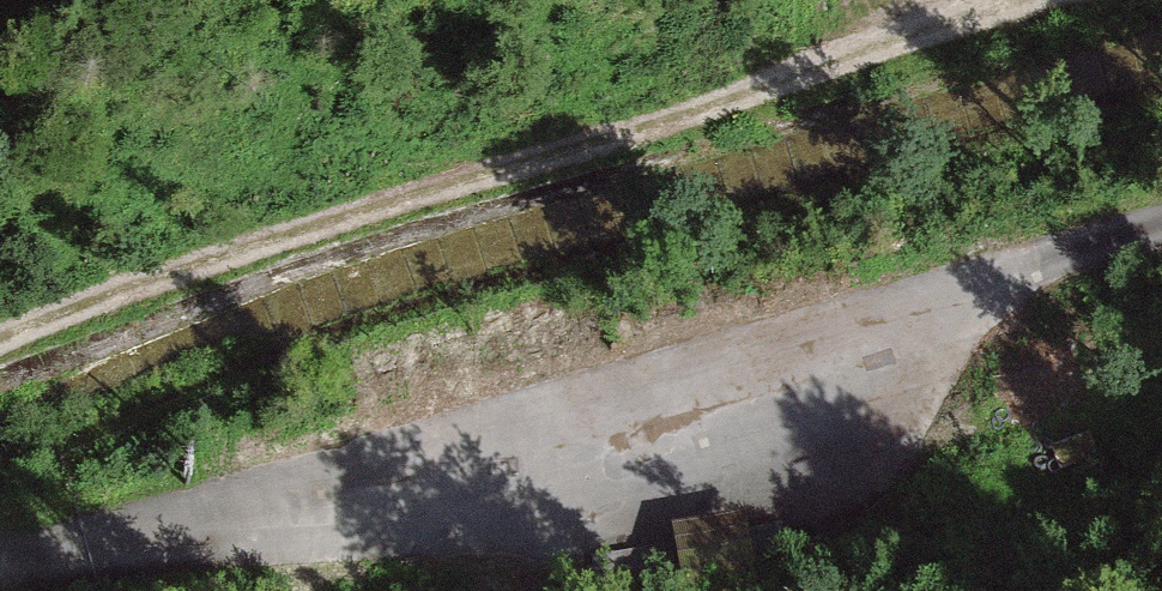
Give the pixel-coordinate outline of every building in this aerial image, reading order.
[(745,507),(674,524),(686,574),(757,556),(745,507)]
